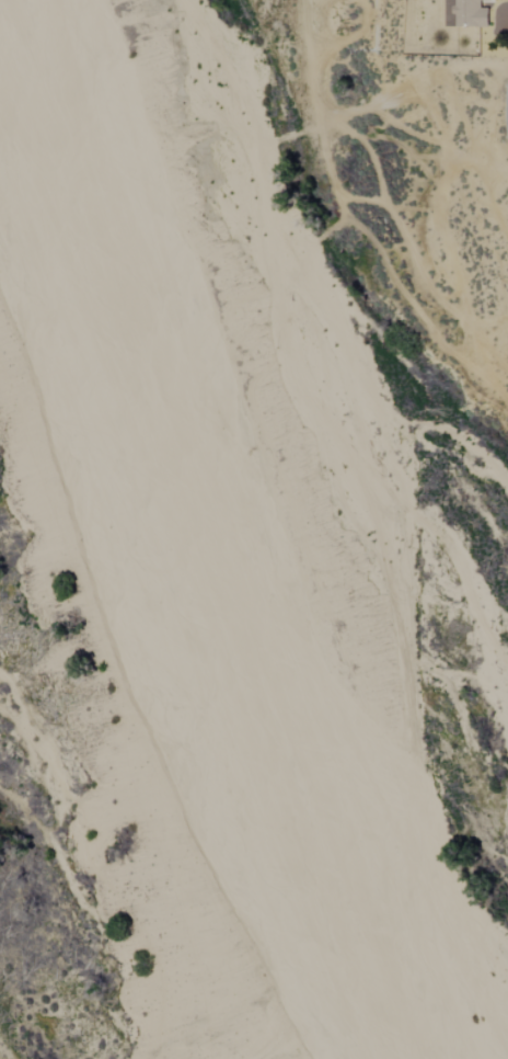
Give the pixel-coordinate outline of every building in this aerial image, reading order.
[(446,27),(490,28),(490,8),(482,8),(482,1),(488,1),(488,0),(447,0),(446,27)]
